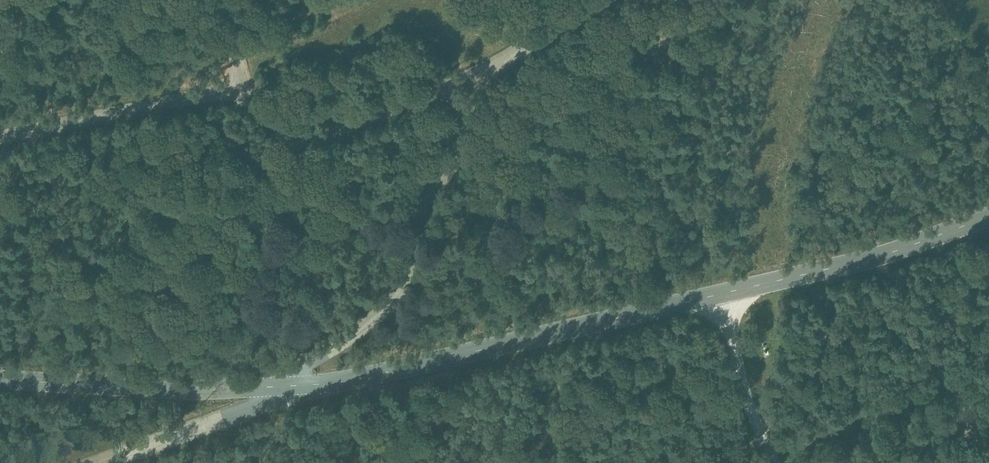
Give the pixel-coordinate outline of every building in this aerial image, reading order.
[(954,459),(958,459),(957,462),(963,462),(969,462),(971,449),(956,447),(954,459)]
